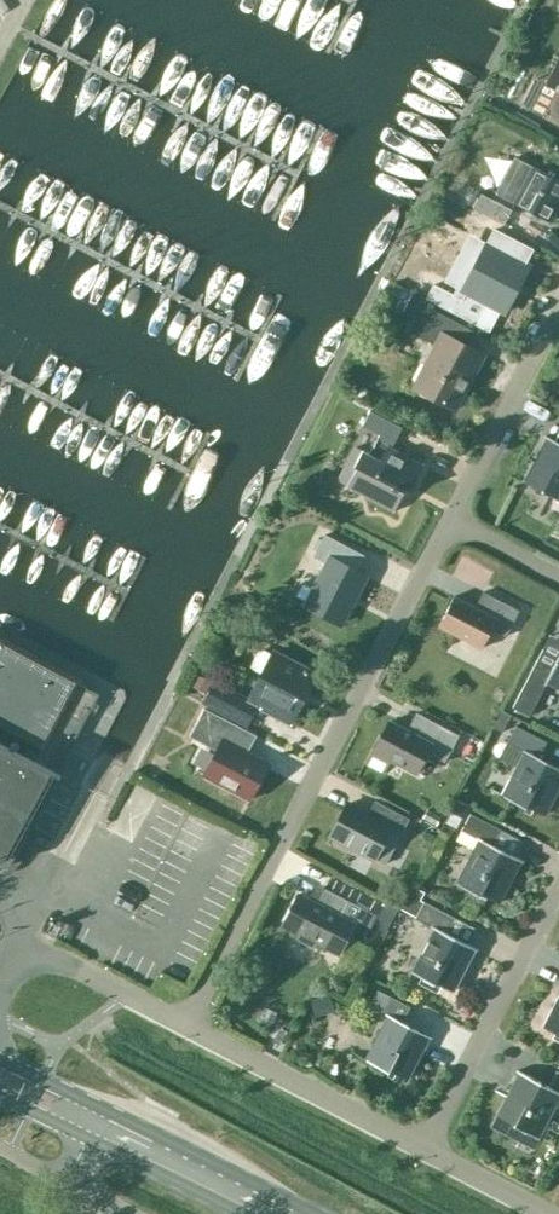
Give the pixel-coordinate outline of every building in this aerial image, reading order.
[(532,108),(558,121),(558,56),(532,108)] [(502,197),(551,223),(558,208),(558,181),(521,161),(502,197)] [(503,225),(511,210),(480,194),(473,209),(503,225)] [(496,248),(486,243),(462,291),(504,313),(528,266),(520,261),(526,248),(503,236),(496,248)] [(385,302),(404,311),(413,292),(394,283),(385,302)] [(454,313),(461,299),(433,284),(425,298),(454,313)] [(454,408),(482,355),(458,342),(466,327),(425,306),(411,333),(436,346),(415,388),(454,408)] [(401,427),(369,411),(352,402),(344,417),(361,426),(378,435),(361,469),(357,466),(346,488),(393,512),(404,492),(408,494),(424,464),(391,447),(401,427)] [(548,437),(525,480),(543,489),(542,491),(558,501),(558,443),(548,437)] [(341,623),(366,576),(355,570),(363,555),(324,535),(314,554),(327,561),(305,605),(341,623)] [(505,636),(519,611),(482,592),(475,607),(454,596),(438,626),(481,648),(491,629),(505,636)] [(1,868),(3,867),(6,866),(8,864),(9,863),(10,862),(12,860),(58,775),(60,776),(61,774),(57,773),(85,721),(100,695),(75,682),(0,641),(0,868),(1,868)] [(315,675),(273,653),(248,699),(215,681),(203,703),(246,725),(257,704),(290,722),(315,675)] [(512,707),(529,715),(547,681),(558,687),(558,655),(552,668),(536,661),(512,707)] [(496,685),(490,697),(502,703),(508,691),(496,685)] [(256,736),(237,725),(204,708),(189,736),(216,750),(202,775),(249,800),(269,763),(248,752),(256,736)] [(513,717),(504,712),(495,728),(504,733),(513,717)] [(444,762),(458,735),(416,713),(406,731),(389,721),(366,764),(383,772),(390,759),(416,773),(426,753),(444,762)] [(558,786),(558,768),(538,757),(546,741),(515,725),(506,742),(526,752),(503,796),(525,808),(527,806),(544,815),(558,786)] [(465,807),(456,802),(448,817),(457,822),(465,807)] [(346,803),(330,834),(385,864),(409,819),(381,804),(373,818),(346,803)] [(443,816),(430,809),(425,818),(438,826),(443,816)] [(498,903),(521,860),(492,845),(500,829),(469,813),(461,830),(480,840),(457,884),(480,896),(481,894),(498,903)] [(454,917),(423,901),(420,900),(425,892),(412,885),(400,909),(415,917),(415,918),(434,928),(411,972),(434,984),(435,982),(453,991),(475,948),(446,933),(454,917)] [(313,902),(298,894),(282,924),(299,932),(295,939),(313,948),(317,942),(340,954),(350,935),(362,941),(376,915),(321,887),(313,902)] [(390,1015),(366,1060),(388,1072),(389,1070),(407,1079),(429,1036),(401,1021),(409,1006),(378,990),(370,1005),(390,1015)] [(543,1027),(558,1035),(558,996),(543,1027)] [(491,1127),(531,1148),(536,1137),(558,1093),(558,1072),(556,1071),(548,1086),(520,1072),(497,1115),(491,1127)]
